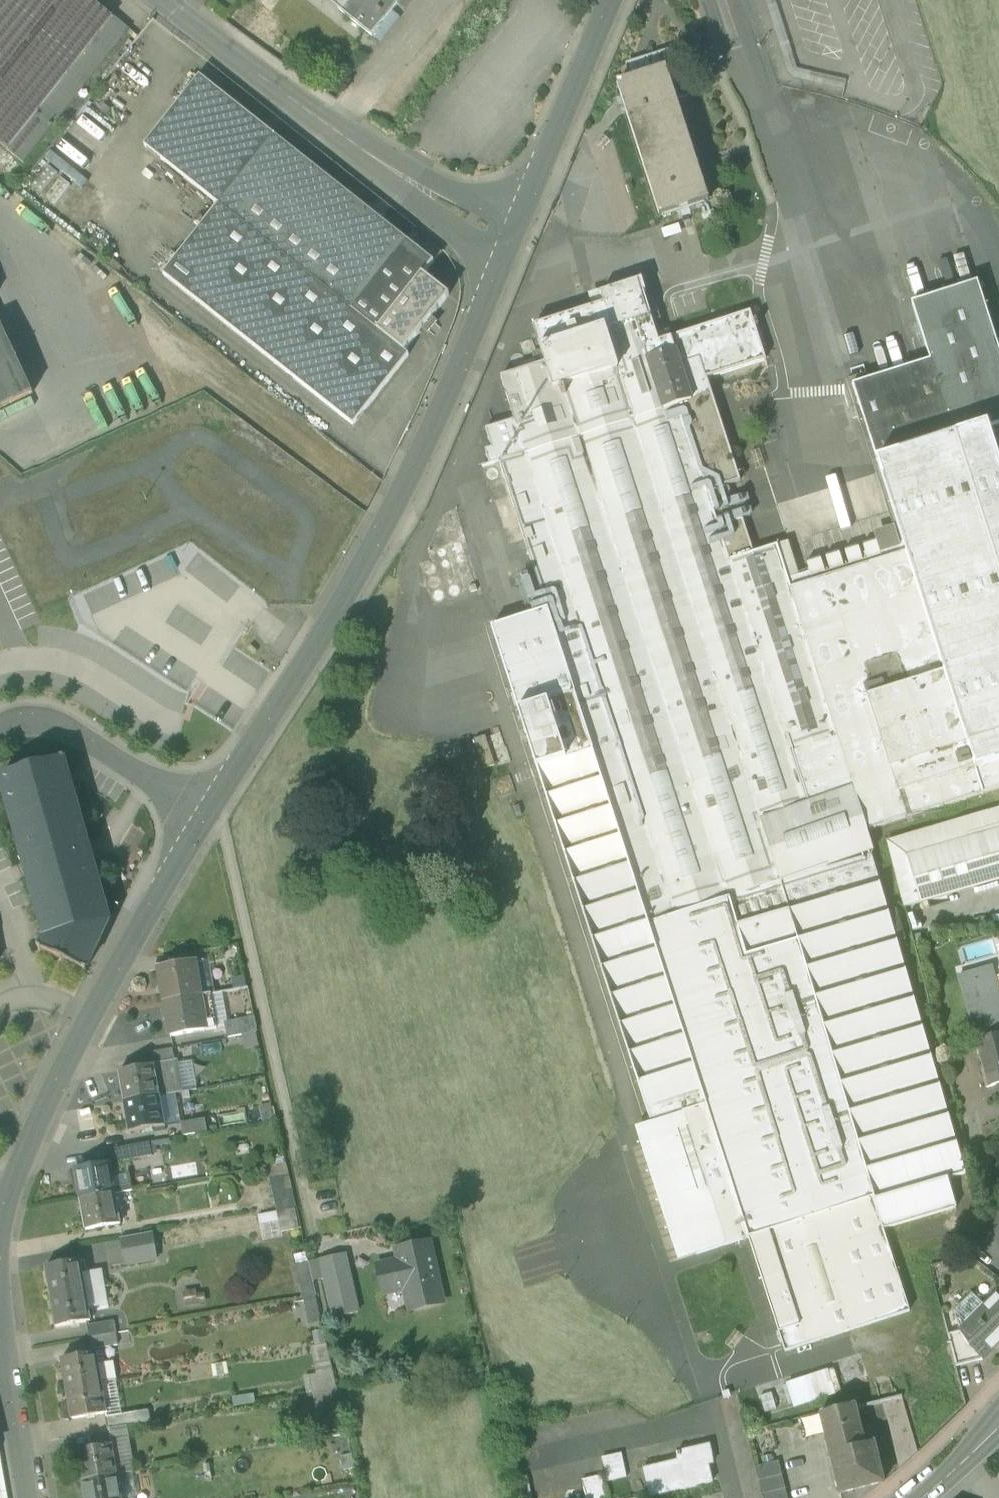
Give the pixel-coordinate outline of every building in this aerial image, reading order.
[(9,149),(114,17),(92,0),(63,0),(60,4),(0,79),(0,142),(9,149)] [(60,4),(55,0),(0,0),(0,79),(60,4)] [(374,36),(403,0),(328,0),(374,36)] [(130,30),(114,17),(9,149),(25,162),(130,30)] [(626,64),(628,68),(670,55),(669,50),(626,64)] [(628,68),(631,80),(667,68),(667,69),(674,67),(670,55),(628,68)] [(710,201),(667,69),(667,68),(631,80),(618,84),(661,217),(710,201)] [(409,356),(405,352),(405,353),(378,331),(423,275),(424,275),(434,262),(429,258),(419,271),(397,254),(407,241),(274,136),(200,77),(145,147),(219,205),(164,275),(354,426),(409,356)] [(429,258),(407,241),(397,254),(419,271),(429,258)] [(450,296),(424,275),(423,275),(378,331),(405,353),(405,352),(450,296)] [(492,628),(651,1123),(684,1113),(726,1245),(749,1238),(749,1239),(786,1352),(910,1312),(884,1230),(957,1208),(948,1179),(967,1174),(950,1115),(871,856),(831,868),(828,867),(874,852),(867,832),(791,589),(778,546),(754,553),(743,519),(719,527),(707,492),(740,481),(707,379),(766,360),(751,312),(670,338),(670,339),(659,342),(643,293),(646,292),(642,279),(599,293),(603,304),(533,326),(541,349),(541,351),(538,352),(540,357),(534,359),(536,367),(501,378),(515,421),(485,431),(491,450),(484,452),(489,467),(500,463),(536,577),(529,579),(533,594),(541,592),(547,610),(492,628)] [(907,553),(983,795),(998,790),(998,461),(989,428),(998,425),(998,347),(978,283),(913,304),(931,361),(869,381),(867,374),(847,381),(855,407),(860,406),(898,525),(907,553)] [(34,394),(3,326),(0,327),(0,409),(34,394)] [(520,342),(524,354),(536,350),(532,338),(520,342)] [(907,553),(898,525),(869,534),(879,562),(907,553)] [(778,546),(791,589),(803,586),(789,542),(778,546)] [(879,562),(803,586),(791,589),(867,832),(983,795),(907,553),(879,562)] [(474,742),(483,771),(495,768),(486,740),(485,738),(474,742)] [(86,972),(110,922),(103,898),(99,882),(64,758),(0,776),(0,779),(44,936),(38,949),(86,972)] [(893,861),(908,857),(973,838),(979,859),(998,854),(998,810),(998,809),(888,841),(893,861)] [(973,838),(908,857),(921,904),(987,885),(979,859),(973,838)] [(979,859),(987,885),(998,881),(998,854),(979,859)] [(905,908),(921,904),(908,857),(893,861),(905,908)] [(205,961),(195,963),(201,997),(211,995),(205,961)] [(166,1003),(201,997),(195,963),(161,969),(164,983),(162,983),(164,994),(165,994),(166,1003)] [(978,1041),(998,1035),(998,990),(992,967),(959,977),(978,1041)] [(211,995),(201,997),(206,1031),(217,1029),(211,995)] [(172,1037),(206,1031),(201,997),(166,1003),(168,1012),(166,1012),(168,1024),(169,1023),(172,1037)] [(227,1025),(229,1038),(255,1033),(253,1020),(227,1025)] [(978,1041),(986,1070),(982,1071),(987,1089),(992,1087),(997,1086),(997,1085),(998,1084),(998,1035),(978,1041)] [(149,1054),(152,1065),(175,1061),(173,1049),(149,1054)] [(194,1058),(177,1061),(183,1092),(199,1089),(194,1058)] [(152,1065),(152,1067),(154,1066),(159,1097),(176,1094),(183,1092),(177,1061),(175,1061),(152,1065)] [(125,1102),(159,1097),(154,1066),(152,1067),(119,1072),(125,1102)] [(181,1122),(176,1094),(159,1097),(165,1126),(178,1124),(178,1122),(181,1122)] [(165,1126),(159,1097),(125,1102),(130,1132),(165,1126)] [(678,1261),(726,1245),(684,1113),(651,1123),(636,1128),(678,1261)] [(178,1124),(181,1137),(207,1133),(204,1118),(181,1122),(178,1122),(178,1124)] [(115,1149),(117,1163),(153,1157),(150,1143),(115,1149)] [(276,1211),(296,1207),(287,1163),(267,1167),(276,1211)] [(74,1170),(80,1201),(115,1194),(113,1177),(110,1164),(74,1170)] [(130,1174),(113,1177),(115,1194),(133,1191),(130,1174)] [(121,1224),(115,1194),(80,1201),(86,1230),(121,1224)] [(295,1209),(278,1213),(282,1232),(299,1229),(295,1209)] [(283,1238),(282,1232),(278,1213),(259,1216),(264,1241),(283,1238)] [(122,1239),(126,1265),(158,1259),(153,1233),(122,1239)] [(405,1290),(410,1311),(444,1303),(430,1243),(396,1250),(399,1261),(378,1266),(384,1295),(405,1290)] [(325,1278),(335,1319),(358,1313),(345,1255),(321,1260),(325,1278)] [(309,1263),(313,1281),(325,1278),(321,1260),(309,1263)] [(46,1267),(51,1298),(86,1292),(82,1274),(80,1262),(46,1267)] [(313,1281),(309,1263),(296,1265),(309,1325),(322,1322),(313,1281)] [(82,1274),(86,1292),(105,1288),(102,1270),(82,1274)] [(108,1306),(105,1288),(86,1292),(89,1310),(108,1306)] [(196,1291),(183,1292),(185,1308),(198,1306),(196,1291)] [(89,1310),(86,1292),(51,1298),(56,1328),(91,1322),(89,1310)] [(985,1307),(960,1332),(969,1347),(983,1360),(998,1344),(998,1293),(985,1307)] [(957,1319),(960,1332),(985,1307),(972,1294),(955,1311),(957,1318),(957,1319)] [(88,1326),(90,1338),(116,1334),(114,1322),(88,1326)] [(324,1331),(312,1333),(315,1346),(327,1343),(324,1331)] [(949,1335),(957,1367),(983,1360),(969,1347),(960,1332),(949,1335)] [(118,1346),(116,1334),(90,1338),(92,1351),(118,1346)] [(62,1359),(67,1389),(101,1384),(116,1381),(113,1363),(98,1365),(96,1353),(62,1359)] [(861,1360),(807,1377),(815,1404),(870,1387),(861,1360)] [(308,1374),(313,1394),(337,1389),(333,1369),(308,1374)] [(67,1389),(69,1404),(72,1420),(107,1414),(101,1384),(67,1389)] [(313,1394),(323,1439),(348,1435),(338,1394),(337,1389),(313,1394)] [(65,1421),(72,1420),(69,1404),(62,1405),(65,1421)] [(830,1453),(866,1444),(863,1431),(856,1405),(820,1414),(830,1453)] [(106,1418),(108,1429),(135,1425),(133,1413),(106,1418)] [(137,1435),(135,1425),(108,1429),(110,1440),(137,1435)] [(869,1429),(863,1431),(866,1444),(873,1442),(869,1429)] [(883,1483),(873,1442),(866,1444),(830,1453),(840,1494),(883,1483)] [(77,1451),(83,1481),(117,1475),(112,1445),(77,1451)] [(645,1470),(651,1497),(712,1482),(706,1456),(711,1455),(709,1446),(679,1453),(679,1454),(680,1457),(681,1462),(645,1470)] [(622,1454),(603,1458),(609,1482),(628,1478),(622,1454)] [(763,1497),(788,1497),(779,1461),(756,1467),(763,1497)] [(117,1475),(83,1481),(85,1497),(121,1497),(117,1475)] [(583,1481),(587,1497),(608,1497),(603,1476),(583,1481)]
